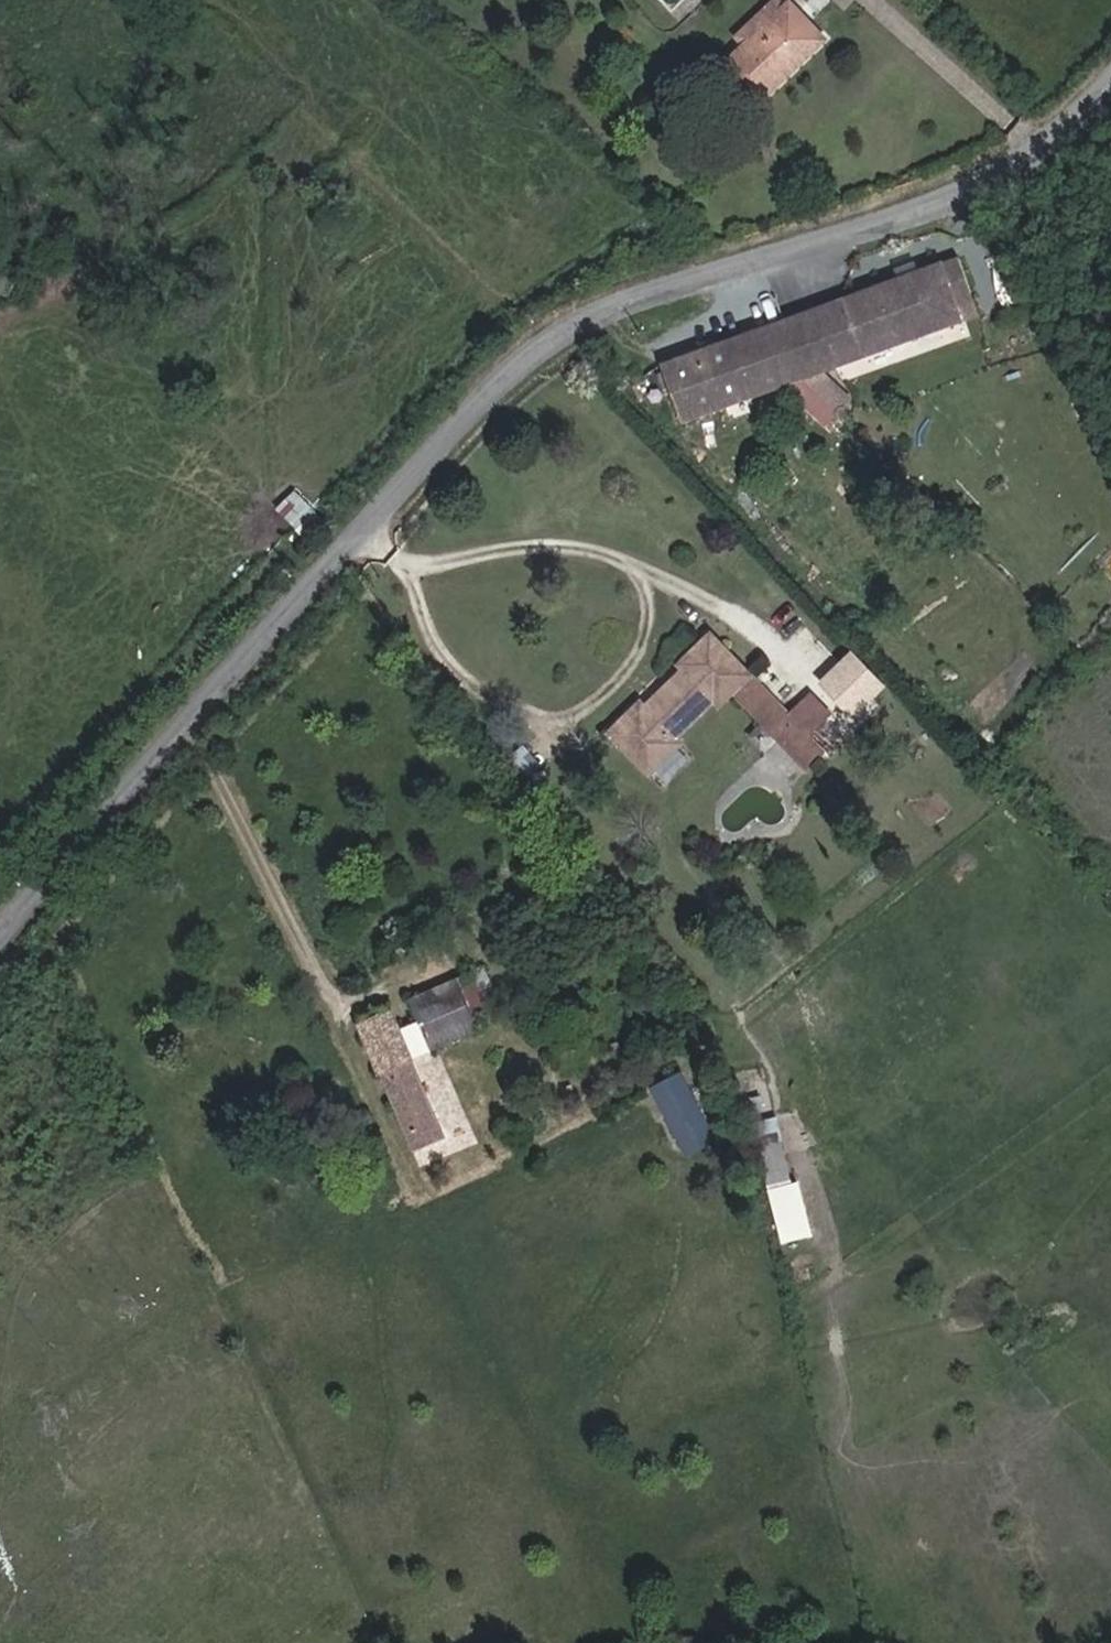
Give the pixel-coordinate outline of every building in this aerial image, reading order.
[(829,40),(790,0),(789,0),(784,5),(779,0),(772,0),(732,38),(741,45),(711,73),(751,115),(829,40)] [(660,366),(681,424),(963,321),(958,307),(973,302),(958,258),(660,366)] [(273,512),(294,531),(315,508),(294,488),(273,512)] [(640,705),(610,734),(649,774),(679,745),(673,739),(713,701),(719,706),(731,694),(808,771),(826,753),(811,738),(828,721),(806,700),(789,717),(709,637),(680,665),(686,670),(645,710),(640,705)] [(820,674),(855,709),(884,680),(850,645),(820,674)] [(811,695),(806,700),(828,721),(833,716),(811,695)] [(536,770),(519,750),(506,761),(523,781),(536,770)] [(480,1030),(475,1018),(500,1008),(484,968),(409,998),(429,1052),(480,1030)] [(416,1149),(448,1134),(392,1008),(357,1023),(416,1149)] [(680,1067),(648,1084),(685,1154),(717,1137),(680,1067)] [(769,1186),(793,1180),(777,1114),(752,1120),(769,1186)]
